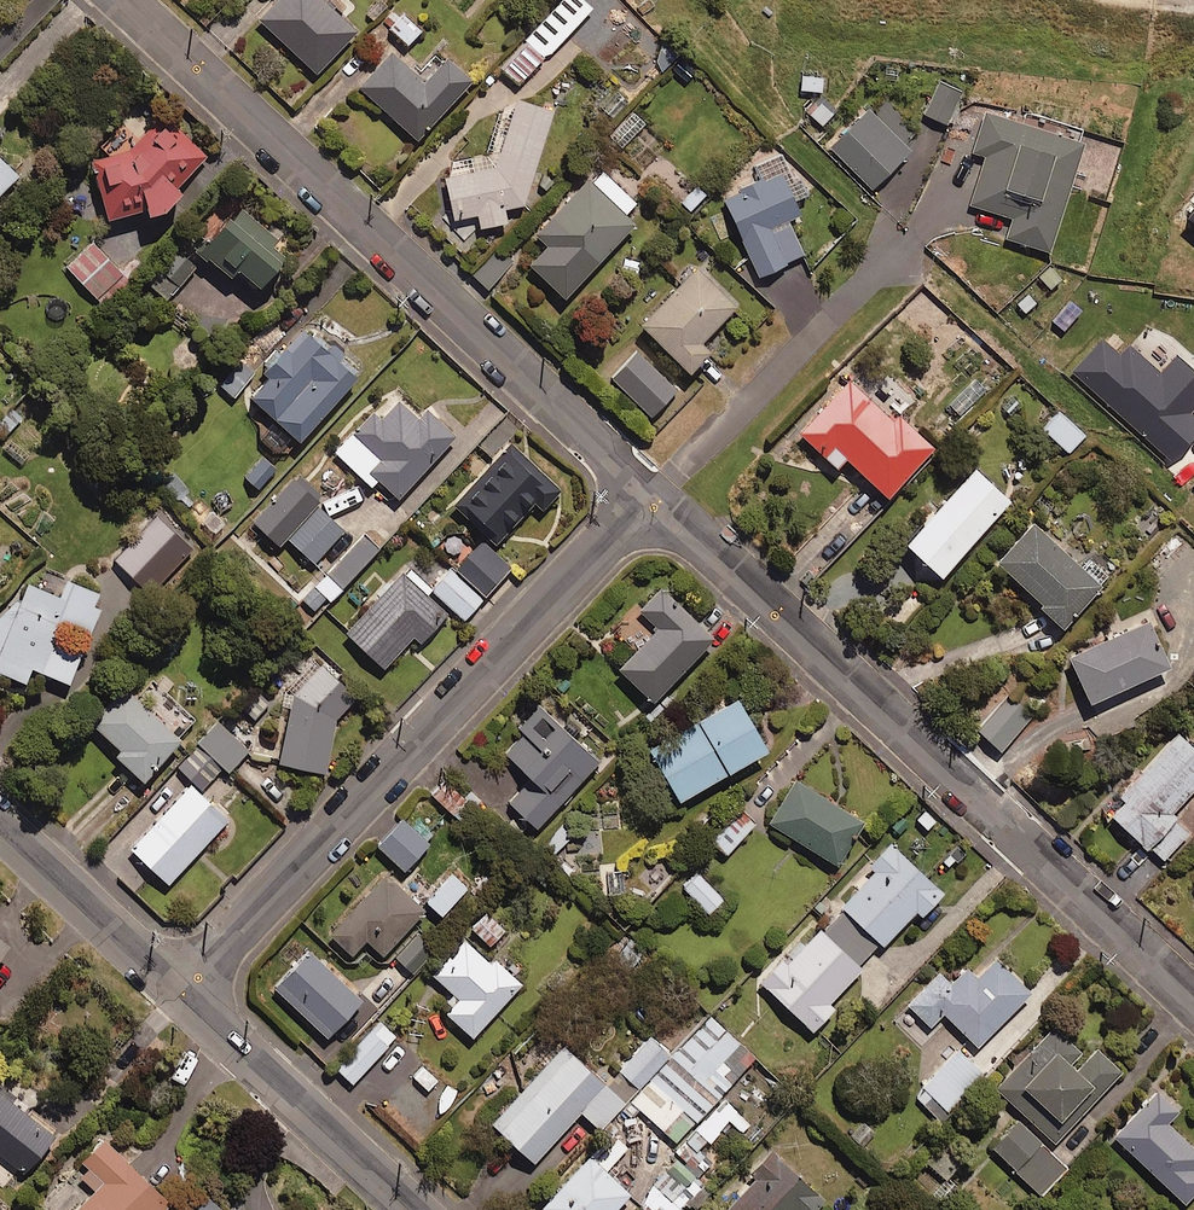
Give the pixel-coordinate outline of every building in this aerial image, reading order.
[(327,0),(265,0),(253,13),(312,68),(353,24),(327,0)] [(586,0),(555,0),(498,64),(515,79),(539,52),(543,56),(590,3),(586,0)] [(416,25),(396,7),(384,21),(404,39),(416,25)] [(656,64),(660,68),(677,51),(662,36),(645,53),(656,64)] [(421,71),(390,42),(354,81),(413,134),(468,74),(441,49),(421,71)] [(695,64),(680,51),(666,67),(681,80),(695,64)] [(821,71),(797,69),(796,88),(820,90),(821,71)] [(960,87),(938,77),(923,110),(945,120),(960,87)] [(611,119),(628,101),(612,85),(595,103),(611,119)] [(477,222),(504,216),(501,203),(521,199),(550,103),(513,92),(495,149),(469,154),(471,167),(440,174),(449,214),(474,209),(477,222)] [(1046,247),(1083,126),(1023,108),(1020,116),(985,105),(972,147),(984,151),(969,201),(1011,214),(1004,234),(1046,247)] [(906,147),(865,106),(827,143),(868,184),(906,147)] [(643,119),(630,108),(607,134),(619,145),(643,119)] [(128,149),(87,160),(102,219),(161,204),(206,158),(162,115),(128,149)] [(0,156),(0,183),(13,170),(0,156)] [(632,198),(599,166),(588,177),(585,174),(533,229),(545,240),(526,260),(561,293),(631,219),(621,210),(632,198)] [(797,208),(778,166),(720,193),(756,270),(800,249),(784,214),(797,208)] [(268,243),(276,233),(228,197),(192,245),(225,270),(231,261),(253,278),(276,249),(268,243)] [(127,278),(90,238),(64,263),(101,303),(127,278)] [(195,264),(175,245),(143,277),(163,296),(195,264)] [(508,265),(494,251),(472,274),(486,288),(508,265)] [(1048,259),(1033,273),(1048,289),(1063,276),(1048,259)] [(734,300),(696,262),(638,320),(685,367),(706,346),(697,337),(734,300)] [(353,373),(279,303),(237,347),(264,372),(247,390),(294,435),(353,373)] [(1100,337),(1071,368),(1167,455),(1193,425),(1193,414),(1187,408),(1193,400),(1193,368),(1175,351),(1157,370),(1126,342),(1117,352),(1100,337)] [(675,387),(634,346),(607,373),(649,414),(675,387)] [(252,369),(236,357),(217,381),(233,393),(252,369)] [(883,490),(931,439),(895,405),(889,412),(847,373),(796,427),(832,462),(842,452),(883,490)] [(985,388),(974,378),(950,404),(960,414),(985,388)] [(416,411),(395,392),(376,412),(371,407),(332,448),(367,481),(374,474),(394,492),(450,432),(422,405),(416,411)] [(22,416),(8,404),(0,414),(0,441),(22,416)] [(1082,431),(1056,406),(1040,424),(1066,448),(1082,431)] [(34,453),(13,435),(1,448),(22,467),(34,453)] [(558,485),(509,439),(451,501),(492,539),(530,498),(539,506),(558,485)] [(275,466),(262,454),(243,473),(256,486),(275,466)] [(1006,495),(972,463),(902,538),(936,570),(1006,495)] [(275,541),(282,534),(311,559),(343,524),(314,498),(320,491),(295,468),(250,519),(275,541)] [(173,525),(152,505),(136,523),(157,542),(173,525)] [(1031,519),(995,557),(1037,597),(1035,599),(1058,622),(1107,572),(1088,554),(1078,564),(1031,519)] [(178,568),(138,529),(117,550),(157,589),(178,568)] [(506,564),(478,537),(452,565),(480,592),(506,564)] [(11,595),(0,607),(0,669),(20,677),(27,660),(66,677),(98,604),(92,601),(98,587),(41,562),(35,576),(30,574),(22,582),(18,595),(11,595)] [(480,592),(452,565),(430,588),(461,618),(483,595),(480,592)] [(444,615),(398,569),(342,627),(380,664),(403,640),(411,648),(444,615)] [(339,586),(324,571),(299,594),(314,610),(339,586)] [(710,632),(658,582),(636,605),(654,623),(614,663),(648,696),(710,632)] [(1167,673),(1148,628),(1068,661),(1088,707),(1092,705),(1098,720),(1133,705),(1126,690),(1167,673)] [(332,716),(358,687),(315,649),(274,695),(283,704),(274,761),(323,769),(332,716)] [(164,722),(179,705),(165,692),(150,709),(119,681),(86,718),(115,744),(110,749),(139,775),(176,733),(164,722)] [(1030,714),(1004,689),(972,724),(999,748),(1030,714)] [(762,743),(733,693),(645,744),(675,794),(762,743)] [(596,756),(537,702),(516,725),(522,731),(504,751),(529,774),(506,799),(533,824),(596,756)] [(216,718),(194,741),(197,744),(221,763),(225,768),(246,746),(216,718)] [(1176,731),(1105,808),(1161,859),(1190,827),(1169,808),(1193,781),(1193,747),(1176,731)] [(221,763),(197,744),(177,765),(199,786),(221,763)] [(460,793),(442,776),(428,792),(460,821),(480,798),(467,786),(460,793)] [(860,817),(793,776),(767,819),(833,860),(860,817)] [(224,815),(188,782),(128,846),(164,879),(224,815)] [(752,821),(736,807),(708,837),(723,851),(752,821)] [(426,841),(398,816),(374,842),(402,867),(426,841)] [(538,844),(566,873),(574,866),(567,859),(583,843),(562,821),(538,844)] [(838,905),(876,941),(880,944),(911,910),(917,916),(942,890),(884,835),(859,861),(868,869),(836,903),(838,905)] [(437,912),(464,883),(447,867),(420,897),(437,912)] [(720,895),(695,869),(680,883),(705,909),(720,895)] [(420,906),(382,871),(327,931),(347,950),(362,935),(379,950),(420,906)] [(876,941),(838,905),(819,925),(817,923),(786,956),(777,948),(752,975),(810,1030),(834,1004),(828,998),(862,962),(859,959),(876,941)] [(501,926),(483,909),(469,925),(487,941),(501,926)] [(433,945),(415,929),(393,954),(410,970),(433,945)] [(643,949),(624,933),(607,952),(626,968),(643,949)] [(462,936),(430,971),(450,990),(443,997),(448,1001),(442,1008),(468,1032),(528,968),(502,944),(487,960),(462,936)] [(359,1000),(305,951),(272,988),(326,1037),(359,1000)] [(948,979),(936,968),(904,1001),(927,1023),(941,1009),(974,1042),(1028,988),(992,953),(973,972),(964,963),(948,979)] [(707,1013),(618,1109),(628,1118),(638,1107),(673,1139),(751,1055),(707,1013)] [(393,1034),(377,1018),(333,1065),(349,1080),(393,1034)] [(1092,1044),(1074,1064),(1069,1059),(1079,1048),(1051,1022),(993,1086),(1052,1139),(1117,1067),(1092,1044)] [(593,1072),(621,1098),(666,1051),(638,1024),(593,1072)] [(621,1098),(593,1072),(561,1042),(488,1119),(530,1158),(578,1107),(596,1125),(621,1098)] [(913,1093),(941,1119),(949,1110),(944,1105),(978,1068),(954,1047),(913,1093)] [(423,1063),(410,1075),(424,1090),(437,1078),(423,1063)] [(1155,1085),(1110,1132),(1180,1199),(1193,1184),(1193,1168),(1189,1164),(1193,1158),(1193,1146),(1163,1116),(1175,1104),(1155,1085)] [(5,1174),(13,1164),(18,1168),(50,1128),(0,1087),(0,1170),(5,1174)] [(710,1160),(696,1147),(704,1138),(708,1141),(720,1128),(723,1131),(732,1122),(739,1129),(747,1121),(722,1097),(673,1150),(698,1173),(710,1160)] [(538,1203),(546,1209),(606,1209),(626,1189),(604,1168),(626,1144),(611,1131),(619,1122),(610,1114),(595,1131),(600,1136),(538,1203)] [(1013,1167),(1040,1140),(1015,1115),(988,1142),(1013,1167)] [(54,1209),(174,1209),(176,1208),(98,1131),(75,1155),(85,1164),(46,1203),(54,1209)] [(964,1155),(945,1138),(925,1160),(943,1177),(964,1155)] [(1040,1140),(1013,1167),(1036,1191),(1063,1163),(1040,1140)] [(769,1147),(748,1169),(752,1173),(717,1209),(806,1209),(820,1195),(769,1147)] [(682,1187),(692,1196),(704,1183),(673,1153),(661,1165),(665,1169),(682,1187)] [(692,1202),(680,1189),(682,1187),(665,1169),(635,1200),(646,1209),(684,1209),(692,1202)] [(201,1192),(185,1209),(222,1209),(201,1192)] [(889,1209),(875,1197),(864,1209),(889,1209)]
